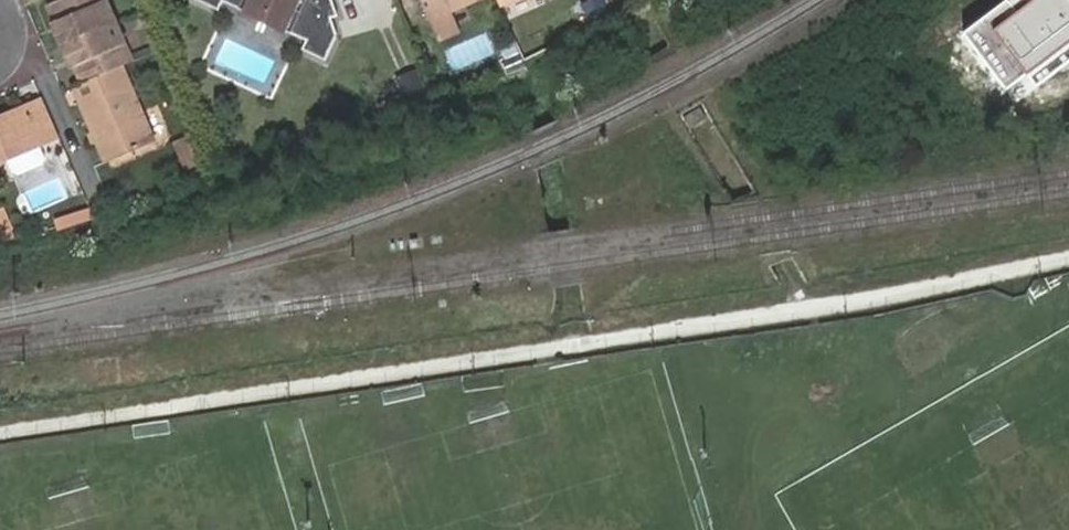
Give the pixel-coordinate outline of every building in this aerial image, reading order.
[(116,21),(108,0),(60,0),(51,4),(59,20),(67,41),(116,21)] [(244,17),(249,10),(287,30),(283,36),(305,47),(310,57),(325,63),(340,35),(334,18),(341,16),(335,0),(194,0),(212,9),(224,7),(244,17)] [(425,18),(449,8),(466,0),(417,0),(425,18)] [(457,26),(449,8),(425,18),(433,37),(457,26)] [(249,10),(244,17),(283,36),(287,30),(249,10)] [(59,45),(67,41),(59,20),(50,23),(59,45)] [(124,63),(133,60),(116,21),(67,41),(78,66),(84,81),(87,79),(124,63)] [(70,69),(78,66),(67,41),(59,45),(70,69)] [(301,53),(310,57),(305,47),(301,53)] [(84,81),(74,85),(108,160),(158,140),(124,63),(87,79),(84,81)] [(46,109),(42,100),(28,106),(33,115),(46,109)] [(59,138),(46,109),(33,115),(28,106),(0,118),(0,162),(59,138)] [(0,208),(0,234),(12,229),(2,207),(0,208)] [(12,229),(0,234),(0,243),(15,236),(12,229)]
